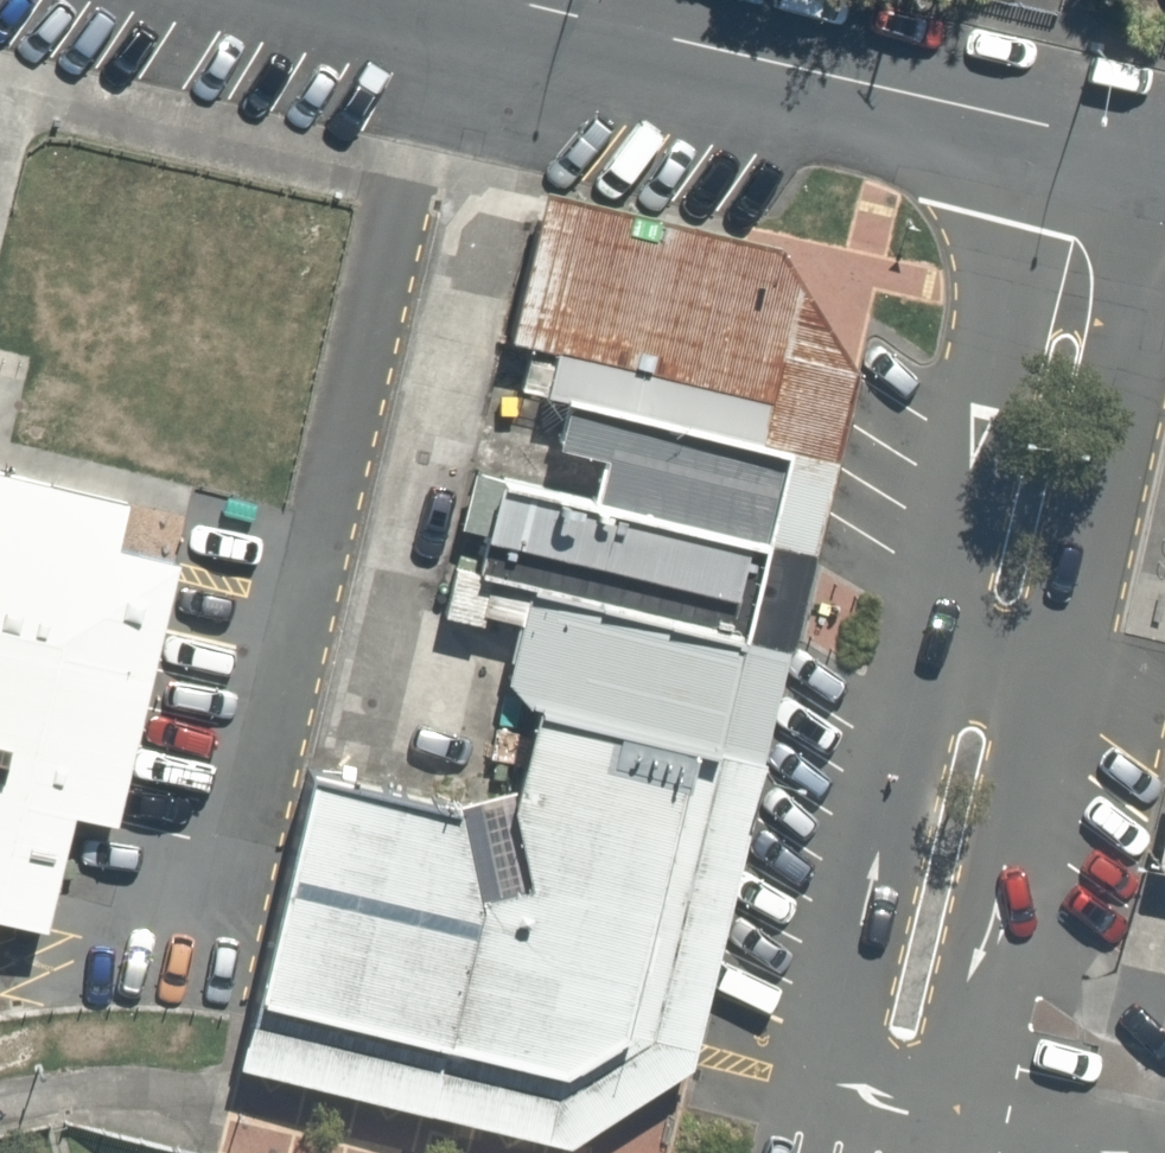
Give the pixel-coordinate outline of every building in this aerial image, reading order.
[(859,374),(783,257),(549,200),(543,223),(769,276),(819,357),(796,456),(837,467),(859,374)] [(572,403),(796,456),(819,357),(769,276),(543,223),(514,343),(560,354),(550,398),(572,403)] [(775,546),(796,456),(572,403),(561,452),(607,463),(598,501),(775,546)] [(837,467),(796,456),(775,546),(815,555),(837,467)] [(49,928),(78,814),(118,824),(182,561),(121,546),(132,503),(0,470),(0,917),(49,928)] [(751,645),(775,546),(598,501),(508,478),(507,484),(479,477),(466,530),(487,535),(477,575),(751,645)] [(815,555),(775,546),(751,645),(792,656),(815,555)] [(724,758),(751,645),(477,575),(457,571),(444,617),(485,629),(487,617),(522,625),(510,686),(531,710),(544,714),(724,758)] [(792,656),(751,645),(724,758),(765,768),(792,656)] [(657,1045),(724,758),(544,714),(518,815),(535,893),(485,904),(462,815),(310,777),(255,1008),(569,1088),(657,1045)] [(765,768),(724,758),(657,1045),(569,1088),(255,1008),(251,1024),(239,1071),(569,1150),(694,1074),(765,768)]
